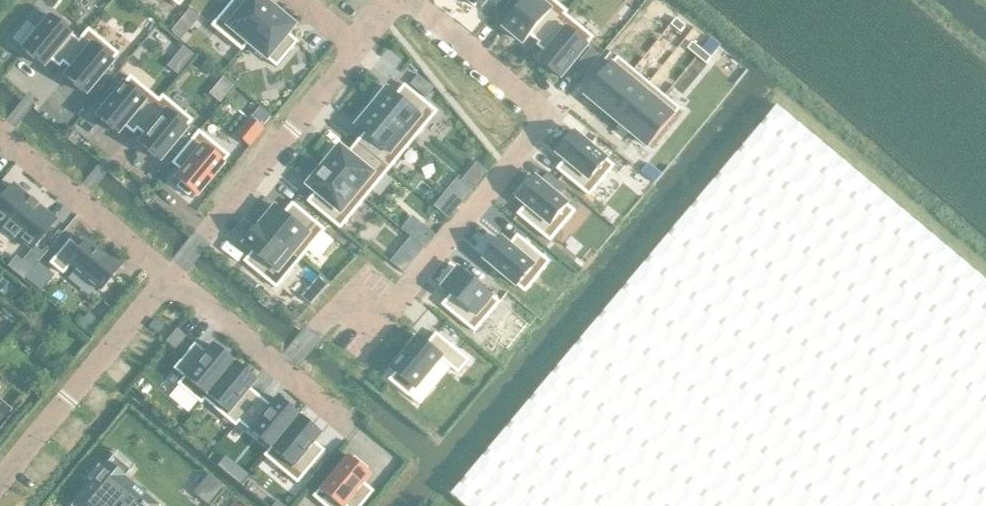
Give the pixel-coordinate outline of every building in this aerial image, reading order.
[(212,25),(241,50),(247,43),(247,42),(274,10),(267,5),(271,1),(269,0),(250,0),(248,2),(246,0),(233,0),(212,25)] [(505,27),(525,43),(531,35),(540,42),(541,43),(565,13),(566,14),(568,11),(554,0),(527,0),(505,27)] [(23,49),(23,50),(42,66),(49,58),(59,67),(62,62),(79,41),(78,41),(49,17),(37,7),(26,20),(39,30),(23,49)] [(189,9),(182,18),(192,26),(199,18),(189,9)] [(274,10),(247,42),(247,43),(276,66),(296,42),(287,33),(293,26),(274,10)] [(540,42),(538,45),(548,53),(541,61),(561,77),(594,38),(566,14),(565,13),(541,43),(540,42)] [(656,25),(651,31),(660,39),(665,33),(656,25)] [(79,41),(62,62),(71,70),(65,77),(84,94),(97,79),(103,84),(111,74),(105,69),(117,54),(88,29),(78,41),(79,41)] [(665,33),(660,39),(669,47),(675,40),(665,33)] [(693,42),(688,49),(697,56),(703,50),(693,42)] [(703,50),(697,56),(707,64),(712,57),(703,50)] [(618,57),(587,95),(603,108),(634,70),(618,57)] [(634,70),(603,108),(618,121),(650,83),(634,70)] [(419,75),(411,84),(427,97),(434,88),(419,75)] [(130,77),(97,116),(116,133),(123,125),(133,134),(136,129),(159,101),(158,100),(130,77)] [(224,78),(211,94),(220,102),(234,86),(224,78)] [(650,83),(618,121),(634,133),(665,95),(650,83)] [(379,101),(374,108),(413,141),(438,112),(406,85),(397,95),(390,89),(388,90),(384,87),(376,98),(379,101)] [(665,95),(634,133),(649,146),(681,108),(665,95)] [(159,101),(136,129),(145,136),(139,144),(158,160),(168,149),(177,155),(200,127),(162,96),(158,100),(159,101)] [(259,107),(236,135),(248,145),(271,118),(259,107)] [(453,495),(466,505),(985,505),(985,281),(778,107),(453,495)] [(365,133),(357,143),(389,169),(413,141),(374,108),(358,127),(365,133)] [(198,131),(172,163),(182,172),(175,179),(179,183),(176,187),(188,196),(191,192),(195,196),(228,156),(198,131)] [(566,159),(558,169),(590,196),(615,166),(575,133),(559,152),(566,159)] [(341,147),(326,166),(365,199),(389,169),(357,143),(349,153),(341,147)] [(317,169),(308,180),(312,183),(310,185),(317,192),(309,202),(341,228),(365,199),(326,166),(320,172),(317,169)] [(529,179),(519,191),(523,194),(519,198),(527,204),(519,214),(551,241),(576,211),(536,178),(532,182),(529,179)] [(0,200),(0,223),(4,226),(2,229),(14,239),(16,236),(31,249),(26,256),(36,264),(44,254),(34,246),(53,223),(44,215),(46,212),(38,205),(39,204),(38,203),(37,204),(31,200),(32,198),(31,197),(30,199),(13,185),(0,200)] [(447,194),(436,207),(449,218),(460,205),(447,194)] [(278,207),(262,226),(302,259),(326,230),(294,203),(285,213),(278,207)] [(423,225),(413,237),(425,247),(435,235),(423,225)] [(254,251),(245,261),(277,288),(302,259),(262,226),(246,245),(254,251)] [(502,239),(486,258),(526,291),(550,262),(518,235),(510,245),(502,239)] [(69,242),(50,264),(63,275),(70,266),(100,292),(120,269),(87,242),(80,251),(69,242)] [(400,253),(393,261),(405,272),(412,263),(400,253)] [(452,295),(443,305),(475,331),(500,302),(460,269),(444,288),(452,295)] [(154,319),(148,326),(158,334),(164,327),(154,319)] [(176,329),(166,341),(175,349),(185,337),(176,329)] [(396,372),(390,380),(410,396),(442,358),(459,373),(470,360),(437,334),(428,344),(420,337),(393,370),(396,372)] [(194,344),(174,369),(184,377),(178,384),(201,403),(204,400),(203,399),(233,363),(211,344),(204,352),(194,344)] [(233,363),(203,399),(204,400),(236,426),(239,422),(260,397),(249,389),(256,381),(233,363)] [(260,397),(239,422),(270,448),(271,449),(297,416),(276,398),(270,405),(260,397)] [(10,411),(0,403),(0,424),(10,411)] [(270,448),(264,455),(297,483),(323,451),(313,442),(320,435),(310,426),(313,423),(301,413),(298,417),(297,416),(271,449),(270,448)] [(70,505),(148,505),(120,483),(132,470),(114,455),(70,505)] [(313,496),(325,505),(360,505),(372,491),(362,483),(369,475),(364,471),(367,468),(354,457),(351,460),(346,456),(313,496)] [(207,475),(192,493),(207,505),(222,488),(207,475)]
